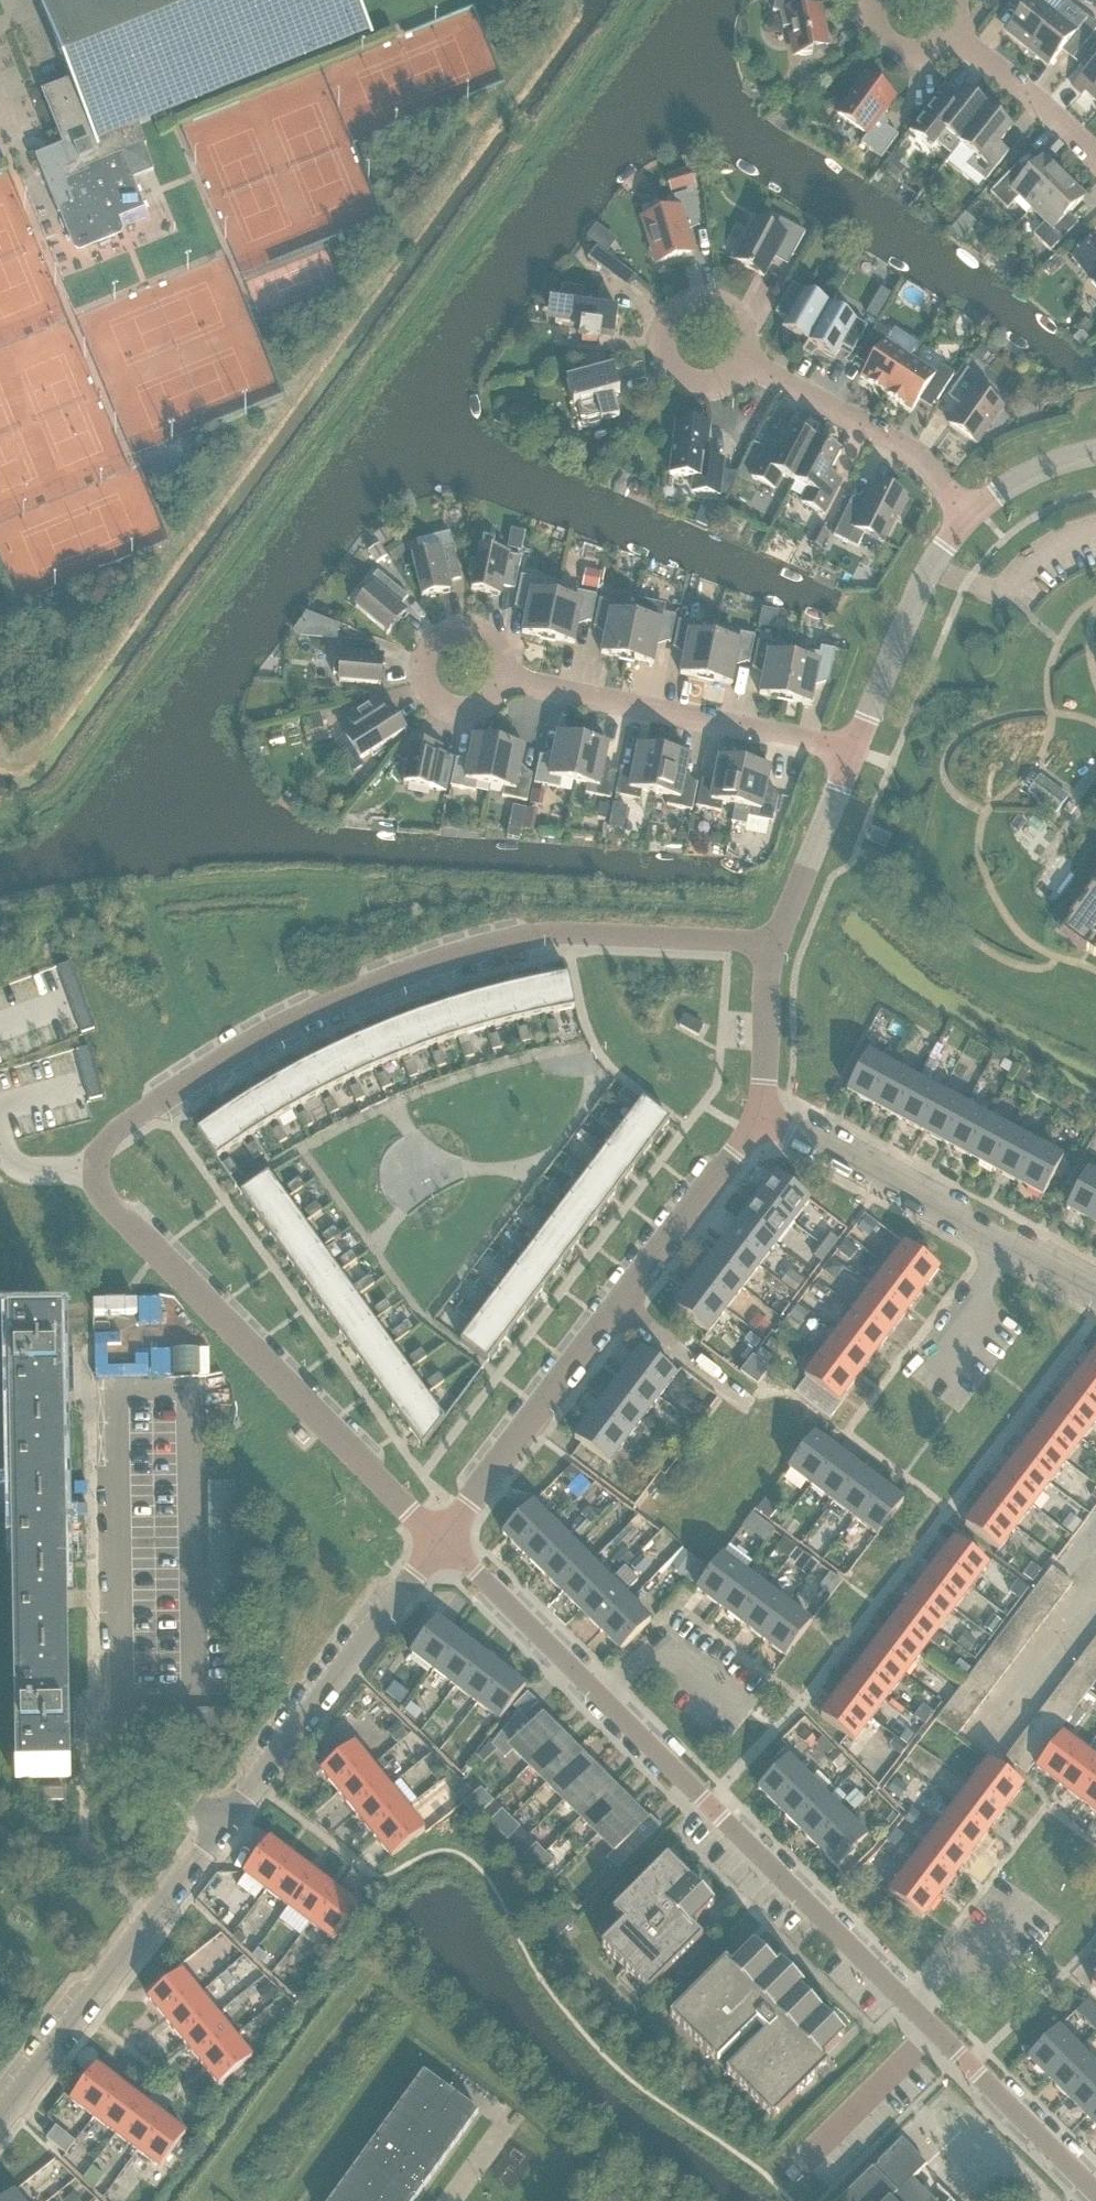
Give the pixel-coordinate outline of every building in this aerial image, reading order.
[(70,80),(42,91),(66,152),(39,162),(37,155),(35,156),(56,215),(64,211),(79,246),(114,232),(110,223),(145,209),(133,179),(153,171),(144,147),(146,146),(138,125),(371,31),(358,0),(37,0),(70,80)] [(807,3),(807,0),(776,0),(773,11),(779,13),(782,29),(792,27),(793,36),(789,37),(790,38),(792,46),(793,50),(796,54),(801,55),(805,55),(811,54),(811,55),(813,54),(812,50),(826,47),(823,31),(827,31),(827,29),(824,30),(822,21),(825,20),(825,19),(821,20),(818,6),(808,8),(807,3)] [(985,3),(993,10),(999,3),(996,0),(987,0),(985,3)] [(1025,8),(1006,32),(1027,49),(1054,16),(1042,6),(1047,0),(1016,0),(1025,8)] [(1027,49),(1049,66),(1068,42),(1079,51),(1095,30),(1095,23),(1087,17),(1075,32),(1054,16),(1027,49)] [(1073,88),(1074,89),(1074,88),(1081,95),(1085,92),(1095,102),(1095,63),(1073,88)] [(881,158),(898,135),(885,126),(887,124),(886,116),(884,114),(896,98),(865,75),(836,114),(866,136),(861,143),(881,158)] [(959,145),(987,110),(964,91),(952,107),(940,98),(937,95),(908,132),(932,151),(945,134),(959,145)] [(987,110),(959,145),(973,157),(966,166),(985,181),(1008,152),(998,144),(1010,128),(987,110)] [(899,156),(894,152),(882,168),(890,174),(898,164),(902,158),(899,156)] [(1031,211),(1064,178),(1043,157),(1027,174),(1018,165),(990,193),(1007,209),(1004,212),(1017,225),(1030,211),(1031,211)] [(670,194),(696,187),(690,169),(665,176),(670,194)] [(1064,178),(1031,211),(1044,224),(1033,235),(1050,251),(1077,223),(1068,215),(1084,198),(1064,178)] [(658,262),(691,252),(683,227),(698,222),(689,193),(674,197),(677,209),(645,219),(658,262)] [(966,214),(965,212),(958,220),(958,221),(969,231),(977,222),(966,214)] [(774,230),(755,219),(733,260),(764,277),(778,251),(791,258),(805,233),(780,220),(774,230)] [(1095,238),(1071,257),(1089,280),(1088,280),(1095,290),(1095,239),(1095,238)] [(610,275),(618,265),(596,248),(588,259),(610,275)] [(856,290),(864,274),(855,269),(846,285),(856,290)] [(803,352),(830,306),(803,291),(792,285),(775,314),(786,320),(782,328),(800,339),(795,347),(803,351),(802,352),(803,353),(804,352),(803,352)] [(582,305),(584,289),(562,286),(559,302),(558,302),(555,323),(583,328),(581,342),(597,344),(599,330),(615,332),(618,310),(582,305)] [(871,303),(866,313),(876,319),(881,309),(871,303)] [(803,352),(804,352),(811,356),(816,348),(834,359),(842,346),(852,352),(867,327),(856,321),(830,306),(803,352)] [(886,394),(910,358),(886,341),(891,334),(877,325),(858,353),(871,362),(860,377),(886,394)] [(1086,336),(1081,331),(1073,338),(1081,347),(1089,339),(1086,336)] [(985,348),(980,345),(972,358),(981,363),(989,351),(985,348)] [(910,358),(886,394),(911,412),(922,396),(935,404),(953,376),(939,367),(935,374),(910,358)] [(619,417),(613,395),(620,394),(617,383),(613,368),(566,380),(573,406),(577,405),(582,423),(600,418),(601,422),(619,417)] [(976,444),(1002,407),(983,394),(989,385),(967,369),(948,396),(962,406),(949,425),(976,444)] [(719,495),(723,461),(705,458),(710,425),(676,421),(670,475),(694,478),(692,492),(719,495)] [(795,482),(816,441),(792,429),(781,449),(769,443),(751,477),(775,489),(782,475),(795,482)] [(816,441),(795,482),(808,489),(801,503),(824,515),(842,481),(829,474),(840,453),(816,441)] [(904,498),(877,485),(878,483),(877,483),(861,514),(847,508),(833,536),(857,548),(864,534),(883,544),(896,518),(900,520),(909,502),(905,500),(906,498),(905,497),(904,498)] [(505,545),(520,550),(527,527),(512,523),(505,545)] [(815,559),(829,531),(818,526),(804,554),(815,559)] [(381,547),(392,540),(385,528),(374,535),(381,547)] [(392,562),(407,552),(399,541),(385,550),(392,562)] [(375,564),(387,556),(379,544),(367,551),(375,564)] [(435,551),(431,546),(419,549),(418,556),(412,557),(412,558),(413,558),(423,596),(421,596),(422,597),(450,590),(448,582),(461,579),(453,547),(435,551)] [(515,590),(521,557),(479,549),(479,550),(480,550),(478,562),(472,561),(469,575),(475,576),(473,588),(471,588),(471,589),(500,595),(501,587),(515,590)] [(598,590),(601,572),(585,569),(582,587),(598,590)] [(406,613),(399,607),(408,597),(378,571),(368,582),(373,587),(355,608),(356,609),(357,608),(387,633),(386,634),(387,635),(406,613)] [(548,639),(556,597),(543,594),(546,581),(521,575),(515,607),(528,610),(523,632),(522,632),(522,633),(548,639)] [(556,597),(548,639),(574,644),(575,642),(573,642),(578,620),(591,622),(597,595),(572,590),(570,599),(556,597)] [(627,659),(636,617),(622,614),(624,605),(599,600),(594,627),(607,630),(603,653),(601,652),(601,654),(627,659)] [(766,609),(762,608),(758,626),(759,626),(775,629),(778,611),(766,609)] [(338,625),(306,613),(302,619),(292,631),(300,638),(337,641),(338,625)] [(636,617),(627,659),(653,664),(654,663),(652,663),(657,640),(670,643),(676,616),(661,613),(659,622),(636,617)] [(706,679),(715,637),(691,632),(693,623),(678,621),(673,648),(686,650),(682,673),(680,673),(680,674),(706,679)] [(715,637),(706,679),(733,685),(733,683),(731,683),(736,660),(749,663),(755,636),(740,633),(738,642),(715,637)] [(380,687),(383,658),(374,657),(376,644),(343,641),(341,659),(334,661),(333,674),(340,677),(339,683),(340,683),(340,682),(379,685),(379,687),(380,687)] [(785,700),(794,658),(781,655),(782,646),(757,641),(752,668),(765,671),(761,693),(759,693),(759,694),(785,700)] [(794,658),(785,700),(812,705),(812,704),(811,703),(815,681),(828,684),(829,680),(840,682),(850,653),(821,647),(819,654),(809,651),(807,660),(794,658)] [(383,712),(375,700),(348,718),(354,728),(343,735),(360,761),(372,754),(371,752),(404,732),(404,733),(406,732),(390,707),(383,712)] [(309,731),(324,728),(319,712),(305,716),(309,731)] [(574,782),(583,740),(557,735),(556,736),(558,736),(553,759),(540,756),(534,783),(559,788),(561,779),(574,782)] [(491,785),(499,743),(473,737),(473,739),(474,739),(469,762),(456,759),(450,786),(475,791),(477,782),(491,785)] [(583,740),(574,782),(587,784),(585,793),(611,799),(616,772),(603,769),(607,746),(609,747),(609,745),(583,740)] [(446,792),(452,760),(439,757),(441,749),(412,743),(412,744),(413,745),(405,782),(404,782),(404,784),(446,792)] [(499,743),(491,785),(504,787),(502,796),(527,802),(532,774),(519,772),(524,749),(525,749),(525,748),(499,743)] [(655,794),(664,752),(637,746),(637,748),(639,748),(634,771),(621,768),(615,795),(640,800),(642,791),(655,794)] [(664,752),(655,794),(668,796),(667,805),(692,811),(697,783),(684,781),(688,758),(690,758),(690,757),(664,752)] [(736,806),(745,764),(718,758),(718,760),(719,760),(715,782),(701,780),(696,807),(721,812),(723,803),(736,806)] [(745,764),(736,806),(749,808),(747,817),(772,823),(778,795),(765,793),(769,770),(771,770),(771,769),(745,764)] [(1027,787),(1057,809),(1070,791),(1041,769),(1027,787)] [(545,793),(531,790),(529,798),(528,804),(542,806),(545,793)] [(607,820),(610,805),(599,803),(596,818),(607,820)] [(625,821),(628,806),(614,803),(611,818),(625,821)] [(525,814),(526,808),(513,806),(511,816),(524,819),(525,814)] [(772,847),(779,831),(768,827),(761,843),(772,847)] [(1059,930),(1093,955),(1094,956),(1095,956),(1095,880),(1059,930)] [(538,982),(545,1015),(575,1009),(569,976),(538,982)] [(515,1022),(545,1015),(538,982),(509,988),(515,1022)] [(478,997),(486,1029),(515,1022),(509,988),(478,997)] [(458,1038),(486,1029),(478,997),(448,1005),(458,1038)] [(429,1047),(458,1038),(448,1005),(418,1015),(429,1047)] [(428,1048),(429,1047),(418,1015),(389,1026),(401,1058),(428,1048)] [(698,1036),(704,1026),(685,1016),(679,1026),(698,1036)] [(557,1028),(555,1021),(546,1023),(549,1037),(558,1036),(557,1028)] [(886,1044),(892,1032),(875,1023),(869,1035),(886,1044)] [(400,1058),(401,1058),(389,1026),(360,1038),(373,1069),(400,1058)] [(528,1033),(527,1027),(517,1029),(520,1043),(530,1041),(528,1033)] [(500,1041),(498,1034),(489,1037),(492,1050),(502,1048),(500,1041)] [(332,1051),(346,1082),(373,1069),(360,1038),(332,1051)] [(471,1050),(469,1043),(460,1046),(464,1058),(473,1056),(471,1050)] [(944,1048),(942,1047),(936,1044),(928,1059),(938,1064),(946,1049),(944,1048)] [(345,1082),(346,1082),(332,1051),(303,1066),(319,1095),(345,1082)] [(443,1059),(441,1052),(432,1055),(437,1068),(445,1065),(443,1059)] [(872,1105),(892,1067),(867,1054),(847,1091),(872,1105)] [(415,1067),(413,1062),(404,1065),(409,1078),(418,1075),(415,1067)] [(293,1110),(319,1095),(303,1066),(277,1080),(293,1110)] [(916,1080),(892,1067),(872,1105),(896,1118),(916,1080)] [(389,1080),(386,1073),(377,1076),(382,1089),(391,1085),(389,1080)] [(250,1096),(267,1125),(293,1110),(277,1080),(250,1096)] [(916,1080),(896,1118),(921,1131),(941,1093),(925,1085),(916,1080)] [(361,1092),(358,1085),(350,1089),(356,1102),(364,1098),(361,1092)] [(945,1144),(965,1106),(941,1093),(921,1131),(945,1144)] [(224,1113),(242,1141),(267,1125),(250,1096),(224,1113)] [(335,1105),(331,1098),(323,1102),(330,1115),(338,1111),(335,1105)] [(642,1100),(624,1125),(651,1146),(669,1121),(642,1100)] [(969,1157),(989,1119),(965,1106),(945,1144),(969,1157)] [(309,1118),(305,1112),(297,1117),(304,1129),(312,1124),(309,1118)] [(197,1131),(216,1159),(242,1141),(224,1113),(197,1131)] [(994,1170),(1014,1132),(989,1119),(969,1157),(994,1170)] [(624,1125),(606,1149),(633,1170),(651,1146),(624,1125)] [(285,1136),(279,1127),(271,1132),(279,1144),(287,1139),(285,1136)] [(1018,1183),(1038,1146),(1014,1132),(994,1170),(1018,1183)] [(593,1140),(588,1136),(583,1143),(593,1151),(599,1144),(593,1140)] [(259,1149),(254,1142),(247,1148),(255,1159),(263,1154),(259,1149)] [(1038,1146),(1018,1183),(1043,1196),(1054,1176),(1061,1180),(1070,1164),(1062,1160),(1063,1159),(1038,1146)] [(606,1149),(587,1173),(614,1194),(633,1170),(606,1149)] [(235,1167),(229,1159),(221,1165),(229,1176),(237,1170),(235,1167)] [(575,1163),(570,1160),(564,1166),(576,1176),(581,1169),(575,1163)] [(1095,1213),(1095,1177),(1086,1171),(1066,1209),(1091,1222),(1095,1213)] [(587,1173),(569,1197),(596,1217),(614,1194),(587,1173)] [(268,1174),(241,1194),(259,1219),(286,1200),(268,1174)] [(759,1197),(792,1223),(810,1201),(776,1175),(759,1197)] [(558,1189),(552,1184),(546,1192),(557,1200),(562,1192),(558,1189)] [(569,1197),(551,1221),(578,1241),(596,1217),(569,1197)] [(776,1245),(792,1223),(759,1197),(742,1219),(776,1245)] [(304,1224),(286,1200),(259,1219),(276,1244),(304,1224)] [(759,1267),(776,1245),(742,1219),(725,1241),(759,1267)] [(551,1221),(533,1245),(560,1265),(578,1241),(551,1221)] [(321,1248),(304,1224),(276,1244),(294,1268),(321,1248)] [(521,1236),(516,1232),(510,1239),(520,1247),(526,1240),(521,1236)] [(818,1243),(830,1252),(838,1241),(827,1232),(818,1243)] [(852,1244),(847,1240),(838,1252),(850,1260),(858,1249),(852,1244)] [(742,1289),(759,1267),(725,1241),(708,1263),(742,1289)] [(822,1262),(830,1252),(818,1243),(811,1253),(822,1262)] [(888,1267),(922,1292),(939,1270),(905,1244),(888,1267)] [(533,1245),(515,1269),(542,1289),(560,1265),(533,1245)] [(339,1273),(321,1248),(294,1268),(311,1292),(339,1273)] [(503,1261),(497,1256),(492,1263),(502,1271),(508,1264),(503,1261)] [(837,1264),(832,1260),(823,1271),(834,1279),(843,1268),(837,1264)] [(726,1311),(742,1289),(708,1263),(692,1285),(726,1311)] [(888,1267),(871,1289),(905,1314),(922,1292),(888,1267)] [(515,1269),(497,1293),(524,1313),(542,1289),(515,1269)] [(795,1292),(804,1281),(789,1270),(781,1281),(795,1292)] [(356,1297),(339,1273),(311,1292),(329,1317),(356,1297)] [(486,1285),(480,1280),(474,1287),(485,1296),(491,1288),(486,1285)] [(708,1333),(726,1311),(692,1285),(675,1308),(708,1333)] [(871,1289),(855,1311),(888,1336),(905,1314),(871,1289)] [(497,1293),(479,1317),(506,1337),(524,1313),(497,1293)] [(356,1297),(329,1317),(346,1341),(374,1322),(356,1297)] [(780,1316),(787,1307),(774,1297),(767,1307),(780,1316)] [(468,1308),(461,1303),(455,1310),(467,1320),(473,1312),(468,1308)] [(801,1308),(797,1304),(789,1316),(801,1325),(809,1313),(803,1309),(801,1308)] [(872,1358),(888,1336),(855,1311),(854,1312),(838,1333),(872,1358)] [(764,1319),(757,1314),(748,1325),(762,1336),(771,1324),(764,1319)] [(479,1317),(460,1342),(487,1362),(506,1337),(479,1317)] [(391,1346),(374,1322),(346,1341),(364,1366),(391,1346)] [(59,1361),(61,1332),(12,1332),(19,1784),(61,1784),(61,1751),(74,1751),(72,1718),(61,1718),(59,1398),(74,1396),(74,1361),(59,1361)] [(855,1380),(872,1358),(838,1333),(821,1355),(855,1380)] [(753,1353),(762,1340),(753,1334),(744,1347),(753,1353)] [(775,1358),(785,1344),(772,1334),(761,1348),(775,1358)] [(391,1346),(364,1366),(381,1390),(409,1370),(391,1346)] [(625,1372),(659,1398),(676,1376),(642,1350),(625,1372)] [(1095,1382),(1095,1352),(1082,1371),(1095,1382)] [(839,1401),(855,1380),(821,1355),(804,1377),(806,1379),(795,1393),(830,1420),(842,1403),(839,1401)] [(757,1386),(770,1370),(753,1357),(740,1374),(757,1386)] [(409,1370),(381,1390),(399,1414),(426,1395),(409,1370)] [(1082,1371),(1065,1393),(1095,1416),(1095,1382),(1082,1371)] [(642,1420),(659,1398),(625,1372),(608,1394),(642,1420)] [(1095,1422),(1095,1416),(1065,1393),(1049,1415),(1082,1440),(1095,1422)] [(625,1442),(642,1420),(608,1394),(591,1416),(625,1442)] [(444,1420),(426,1395),(399,1414),(422,1448),(444,1420)] [(1066,1462),(1082,1440),(1049,1415),(1032,1437),(1066,1462)] [(608,1465),(625,1442),(591,1416),(574,1439),(608,1465)] [(788,1468),(811,1486),(837,1452),(814,1435),(788,1468)] [(1049,1484),(1066,1462),(1032,1437),(1015,1459),(1049,1484)] [(833,1502),(859,1468),(837,1452),(811,1486),(833,1502)] [(1032,1506),(1049,1484),(1015,1459),(999,1481),(1032,1506)] [(572,1483),(580,1475),(571,1465),(562,1474),(572,1483)] [(855,1519),(881,1485),(859,1468),(833,1502),(855,1519)] [(572,1483),(566,1489),(577,1499),(591,1485),(580,1475),(572,1483)] [(1016,1528),(1032,1506),(999,1481),(982,1503),(1016,1528)] [(208,1495),(235,1495),(235,1482),(208,1483),(208,1495)] [(881,1485),(855,1519),(877,1536),(903,1502),(881,1485)] [(208,1508),(235,1508),(235,1495),(208,1495),(208,1508)] [(769,1519),(777,1509),(764,1499),(756,1509),(769,1519)] [(1000,1549),(1016,1528),(982,1503),(965,1525),(998,1550),(994,1555),(1007,1566),(1012,1558),(1000,1549)] [(522,1553),(552,1524),(532,1504),(502,1533),(522,1553)] [(208,1521),(235,1521),(235,1508),(208,1508),(208,1521)] [(752,1513),(742,1526),(756,1537),(766,1524),(752,1513)] [(1076,1518),(1071,1514),(1061,1526),(1073,1535),(1082,1523),(1079,1521),(1076,1518)] [(799,1525),(787,1516),(782,1523),(779,1527),(791,1536),(799,1525)] [(209,1534),(235,1534),(235,1521),(208,1521),(209,1534)] [(542,1573),(572,1543),(552,1524),(522,1553),(542,1573)] [(937,1562),(971,1588),(988,1565),(954,1539),(937,1562)] [(789,1557),(795,1549),(784,1540),(777,1548),(789,1557)] [(859,1561),(870,1547),(862,1540),(851,1555),(859,1561)] [(561,1592),(591,1563),(572,1543),(542,1573),(561,1592)] [(700,1579),(709,1567),(682,1548),(671,1563),(687,1574),(689,1571),(700,1579)] [(809,1578),(819,1564),(803,1553),(793,1566),(809,1578)] [(640,1574),(649,1564),(640,1555),(630,1565),(640,1574)] [(719,1607),(744,1573),(722,1556),(696,1590),(719,1607)] [(954,1610),(971,1588),(937,1562),(920,1584),(954,1610)] [(611,1582),(610,1582),(591,1563),(561,1592),(581,1612),(611,1582)] [(1036,1567),(1031,1563),(1023,1575),(1033,1582),(1041,1571),(1037,1568),(1036,1567)] [(600,1632),(630,1602),(623,1594),(637,1580),(624,1567),(610,1582),(611,1582),(581,1612),(600,1632)] [(1044,1577),(1065,1593),(1073,1583),(1052,1567),(1044,1577)] [(741,1623),(766,1589),(744,1573),(719,1607),(741,1623)] [(836,1577),(830,1573),(819,1587),(831,1596),(842,1582),(836,1577)] [(1058,1604),(1065,1593),(1044,1577),(1036,1587),(1058,1604)] [(938,1632),(954,1610),(920,1584),(904,1606),(938,1632)] [(1050,1614),(1058,1604),(1036,1587),(1029,1598),(1050,1614)] [(763,1640),(788,1606),(766,1589),(741,1623),(763,1640)] [(1042,1624),(1050,1614),(1029,1598),(1021,1608),(1042,1624)] [(630,1602),(600,1632),(620,1652),(650,1622),(630,1602)] [(788,1606),(763,1640),(785,1657),(811,1623),(788,1606)] [(946,1638),(938,1632),(904,1606),(887,1628),(921,1654),(931,1641),(939,1647),(946,1638)] [(1034,1634),(1042,1624),(1021,1608),(1013,1618),(1034,1634)] [(998,1619),(993,1616),(984,1628),(992,1634),(1001,1622),(998,1619)] [(1027,1644),(1034,1634),(1013,1618),(1005,1628),(1027,1644)] [(433,1670),(459,1636),(436,1619),(411,1653),(433,1670)] [(904,1676),(921,1654),(887,1628),(871,1650),(904,1676)] [(1019,1655),(1027,1644),(1005,1628),(998,1639),(1019,1655)] [(969,1636),(965,1633),(957,1644),(969,1653),(977,1642),(969,1636)] [(455,1687),(481,1653),(459,1636),(433,1670),(455,1687)] [(1011,1665),(1019,1655),(998,1639),(990,1649),(1011,1665)] [(1090,1646),(1082,1656),(1095,1666),(1095,1650),(1090,1646)] [(1003,1675),(1011,1665),(990,1649),(982,1659),(1003,1675)] [(888,1698),(904,1676),(871,1650),(854,1672),(888,1698)] [(477,1704),(503,1670),(481,1653),(455,1687),(477,1704)] [(1095,1682),(1095,1666),(1082,1656),(1075,1666),(1095,1682)] [(996,1685),(1003,1675),(982,1659),(975,1669),(996,1685)] [(996,1685),(975,1669),(974,1671),(962,1661),(955,1671),(988,1695),(996,1685)] [(1088,1692),(1095,1682),(1075,1666),(1067,1676),(1088,1692)] [(503,1670),(477,1704),(500,1721),(525,1687),(503,1670)] [(980,1706),(988,1695),(955,1671),(954,1673),(965,1682),(959,1690),(980,1706)] [(871,1719),(888,1698),(854,1672),(837,1694),(871,1719)] [(1080,1703),(1088,1692),(1067,1676),(1059,1687),(1080,1703)] [(400,1705),(409,1693),(394,1682),(385,1694),(400,1705)] [(1077,1708),(1080,1703),(1059,1687),(1051,1697),(1081,1720),(1085,1715),(1077,1708)] [(973,1716),(980,1706),(959,1690),(951,1700),(973,1716)] [(854,1742),(871,1719),(837,1694),(820,1716),(854,1742)] [(1075,1729),(1081,1720),(1051,1697),(1044,1707),(1065,1723),(1066,1722),(1075,1729)] [(965,1726),(973,1716),(951,1700),(944,1710),(965,1726)] [(416,1721),(422,1712),(410,1703),(403,1712),(416,1721)] [(926,1708),(923,1706),(923,1705),(914,1718),(924,1726),(934,1713),(926,1708)] [(1057,1733),(1065,1723),(1044,1707),(1036,1717),(1057,1733)] [(204,1736),(204,1710),(191,1710),(191,1736),(204,1736)] [(217,1736),(217,1710),(204,1710),(204,1736),(217,1736)] [(957,1736),(965,1726),(944,1710),(936,1720),(957,1736)] [(529,1767),(560,1736),(542,1718),(533,1727),(518,1712),(492,1745),(505,1758),(512,1750),(529,1767)] [(1050,1744),(1057,1733),(1036,1717),(1028,1728),(1050,1744)] [(810,1750),(817,1742),(815,1740),(820,1735),(804,1719),(799,1724),(804,1729),(797,1736),(810,1750)] [(404,1731),(401,1728),(398,1723),(386,1733),(395,1744),(407,1735),(404,1731)] [(1042,1754),(1050,1744),(1028,1728),(1021,1738),(1042,1754)] [(1059,1785),(1084,1751),(1062,1734),(1036,1768),(1059,1785)] [(546,1784),(577,1753),(560,1736),(529,1767),(546,1784)] [(1034,1764),(1042,1754),(1021,1738),(1013,1748),(1034,1764)] [(339,1793),(372,1766),(354,1744),(321,1771),(339,1793)] [(1026,1774),(1034,1764),(1013,1748),(1005,1758),(1026,1774)] [(838,1771),(846,1762),(835,1751),(827,1759),(838,1771)] [(1095,1782),(1095,1760),(1084,1751),(1059,1785),(1081,1802),(1095,1782)] [(563,1801),(594,1770),(577,1753),(546,1784),(563,1801)] [(778,1809),(808,1779),(788,1759),(758,1789),(778,1809)] [(972,1783),(1006,1809),(1023,1786),(989,1760),(972,1783)] [(447,1769),(443,1765),(440,1762),(428,1772),(438,1783),(449,1773),(447,1769)] [(356,1814),(389,1788),(372,1766),(339,1793),(356,1814)] [(580,1818),(611,1787),(594,1770),(563,1801),(580,1818)] [(374,1836),(407,1809),(398,1799),(411,1788),(402,1777),(389,1788),(356,1814),(374,1836)] [(797,1828),(828,1798),(808,1779),(778,1809),(797,1828)] [(901,1783),(895,1779),(887,1790),(898,1798),(907,1787),(901,1783)] [(1081,1802),(1095,1813),(1095,1782),(1081,1802)] [(989,1831),(1006,1809),(972,1783),(955,1805),(989,1831)] [(598,1835),(628,1804),(611,1787),(580,1818),(598,1835)] [(856,1809),(866,1800),(855,1789),(846,1799),(856,1809)] [(44,1803),(65,1803),(65,1790),(44,1790),(44,1803)] [(817,1848),(847,1818),(836,1807),(845,1798),(837,1790),(828,1799),(828,1798),(797,1828),(817,1848)] [(477,1818),(489,1805),(476,1793),(462,1804),(477,1818)] [(628,1804),(598,1835),(614,1851),(606,1859),(617,1870),(646,1840),(637,1831),(646,1822),(628,1804)] [(972,1853),(989,1831),(955,1805),(938,1827),(972,1853)] [(909,1812),(904,1819),(916,1829),(924,1818),(912,1808),(909,1812)] [(407,1809),(374,1836),(392,1858),(424,1831),(407,1809)] [(498,1832),(511,1819),(502,1810),(489,1822),(498,1832)] [(893,1814),(888,1810),(882,1818),(889,1824),(896,1816),(893,1814)] [(847,1818),(817,1848),(837,1868),(867,1838),(847,1818)] [(511,1819),(498,1832),(507,1841),(520,1828),(511,1819)] [(956,1875),(972,1853),(938,1827),(922,1849),(956,1875)] [(266,1891),(292,1857),(269,1840),(243,1873),(266,1891)] [(532,1866),(545,1853),(536,1844),(523,1857),(532,1866)] [(939,1897),(956,1875),(922,1849),(905,1871),(939,1897)] [(545,1853),(532,1866),(542,1875),(554,1862),(545,1853)] [(288,1907),(314,1873),(292,1857),(266,1891),(288,1907)] [(714,1905),(667,1858),(612,1912),(623,1924),(601,1946),(648,1993),(702,1938),(691,1928),(714,1905)] [(922,1919),(939,1897),(905,1871),(888,1893),(922,1919)] [(310,1924),(336,1890),(314,1873),(288,1907),(310,1924)] [(336,1890),(310,1924),(332,1941),(358,1907),(336,1890)] [(228,1925),(234,1917),(222,1908),(216,1917),(228,1925)] [(242,1935),(238,1931),(232,1937),(241,1945),(246,1939),(242,1935)] [(725,1960),(669,2016),(716,2063),(755,2024),(764,2033),(725,2072),(772,2119),(828,2064),(822,2058),(845,2035),(800,1990),(804,1987),(779,1962),(776,1966),(753,1943),(730,1966),(725,1960)] [(254,1986),(261,1980),(250,1966),(242,1971),(254,1986)] [(168,2023),(201,1996),(181,1972),(148,1998),(168,2023)] [(269,2000),(279,1990),(272,1982),(262,1992),(269,2000)] [(187,2046),(220,2019),(201,1996),(168,2023),(187,2046)] [(1093,2014),(1085,2021),(1095,2030),(1095,2029),(1095,2011),(1093,2014)] [(206,2070),(239,2043),(220,2019),(187,2046),(206,2070)] [(1048,2078),(1078,2048),(1058,2028),(1028,2058),(1048,2078)] [(239,2043),(206,2070),(219,2086),(221,2084),(228,2092),(240,2080),(235,2073),(252,2059),(239,2043)] [(1095,2069),(1095,2067),(1078,2048),(1048,2078),(1067,2098),(1095,2069)] [(93,2118),(119,2084),(96,2067),(71,2100),(93,2118)] [(1095,2108),(1095,2069),(1067,2098),(1087,2118),(1095,2108)] [(423,2072),(330,2200),(414,2200),(478,2113),(423,2072)] [(115,2134),(141,2101),(119,2084),(93,2118),(115,2134)] [(137,2151),(163,2117),(141,2101),(115,2134),(137,2151)] [(1087,2118),(1095,2127),(1095,2108),(1087,2118)] [(163,2117),(137,2151),(160,2168),(186,2134),(163,2117)] [(66,2155),(75,2142),(56,2127),(46,2140),(66,2155)] [(926,2165),(901,2140),(877,2164),(878,2165),(873,2170),(872,2169),(839,2200),(933,2200),(912,2179),(926,2165)] [(82,2175),(92,2162),(83,2155),(73,2169),(82,2175)] [(75,2192),(65,2200),(83,2200),(79,2196),(75,2192)] [(13,2193),(3,2200),(20,2200),(13,2193)]
